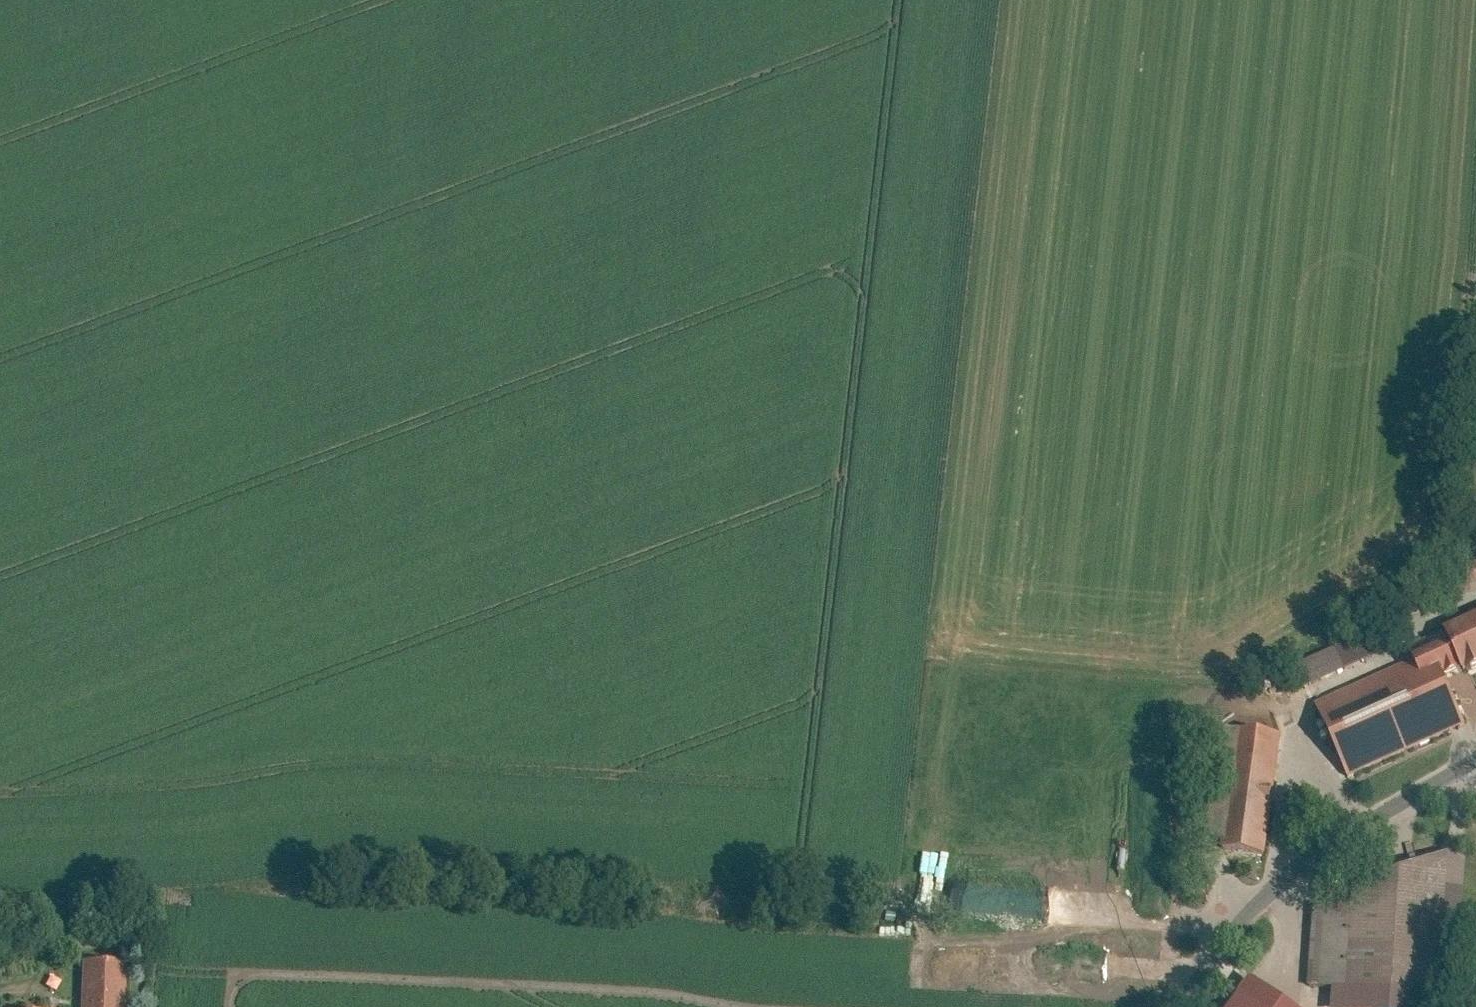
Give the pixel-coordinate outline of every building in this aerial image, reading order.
[(1331,696),(1363,765),(1474,714),(1457,678),(1475,669),(1475,614),(1454,624),(1459,637),(1331,696)] [(1351,641),(1297,665),(1307,686),(1322,680),(1316,667),(1331,661),(1334,669),(1359,658),(1351,641)] [(1259,723),(1241,844),(1286,850),(1303,729),(1259,723)] [(1443,865),(1348,861),(1345,918),(1311,917),(1307,994),(1433,1002),(1443,865)] [(125,965),(84,963),(82,1006),(124,1006),(125,965)] [(1232,1006),(1301,1006),(1253,976),(1232,1006)]
